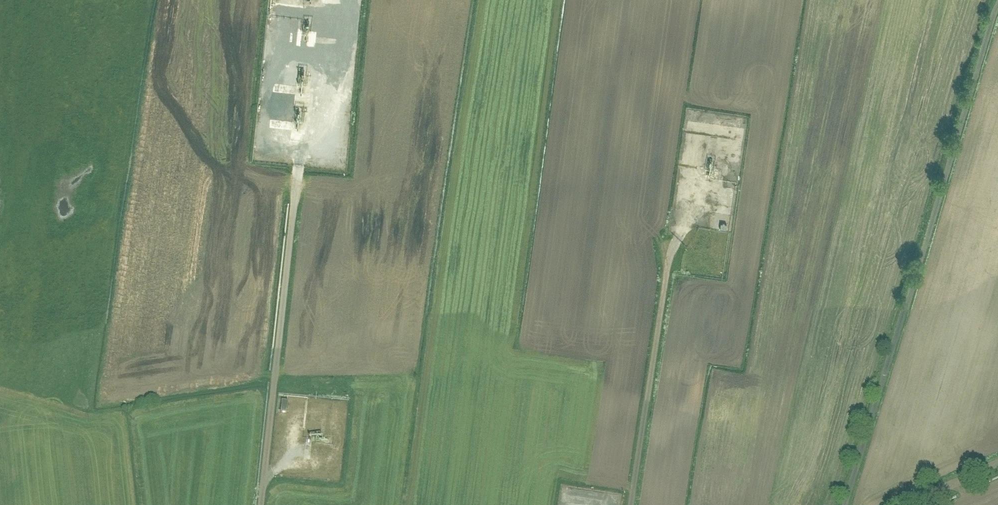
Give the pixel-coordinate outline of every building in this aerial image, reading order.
[(281,404),(280,420),(289,421),(291,405),(281,404)]
